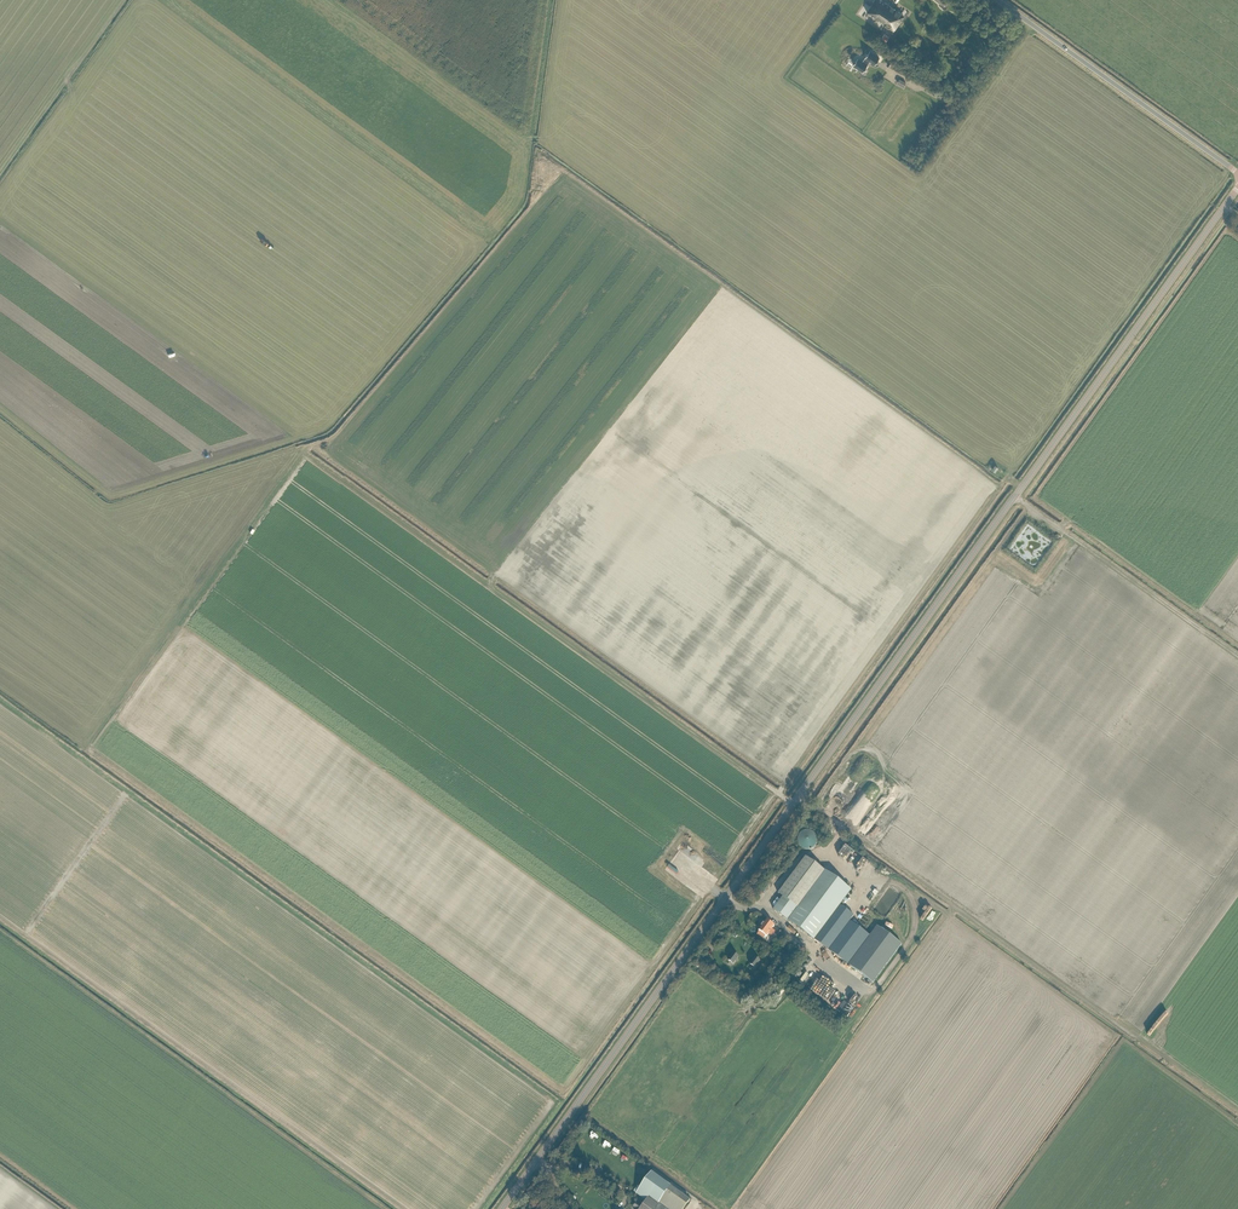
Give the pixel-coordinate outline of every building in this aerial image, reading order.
[(867,12),(894,30),(903,15),(881,0),(874,0),(867,12)] [(857,58),(853,64),(863,71),(869,62),(870,60),(875,63),(879,57),(869,51),(864,59),(862,61),(857,58)] [(797,840),(797,841),(798,843),(798,844),(799,846),(800,847),(801,848),(803,849),(804,850),(806,850),(808,850),(809,850),(811,850),(813,849),(814,848),(815,847),(816,845),(817,844),(817,842),(817,840),(817,839),(817,837),(816,836),(815,834),(814,833),(813,832),(811,831),(809,831),(808,830),(806,831),(804,831),(803,831),(801,832),(800,833),(799,835),(798,836),(798,838),(797,840)] [(806,857),(779,895),(783,898),(798,909),(825,872),(806,857)] [(851,891),(825,872),(798,909),(788,921),(813,940),(814,941),(840,906),(851,891)] [(840,906),(814,941),(847,965),(869,936),(870,936),(877,927),(885,916),(851,891),(840,906)] [(783,898),(774,911),(788,921),(798,909),(783,898)] [(760,932),(758,935),(764,940),(766,937),(767,937),(769,934),(773,937),(776,932),(772,930),(775,927),(766,921),(759,931),(760,932)] [(869,936),(847,965),(848,965),(872,983),(901,945),(877,927),(870,936),(869,936)] [(783,932),(782,933),(779,939),(785,943),(789,937),(783,932)] [(734,954),(728,961),(733,964),(739,957),(734,954)] [(755,957),(750,965),(755,969),(761,961),(755,957)] [(782,988),(772,998),(778,1003),(781,999),(779,997),(785,991),(782,988)] [(690,1200),(670,1186),(651,1172),(636,1194),(646,1201),(640,1208),(684,1208),(690,1200)]
